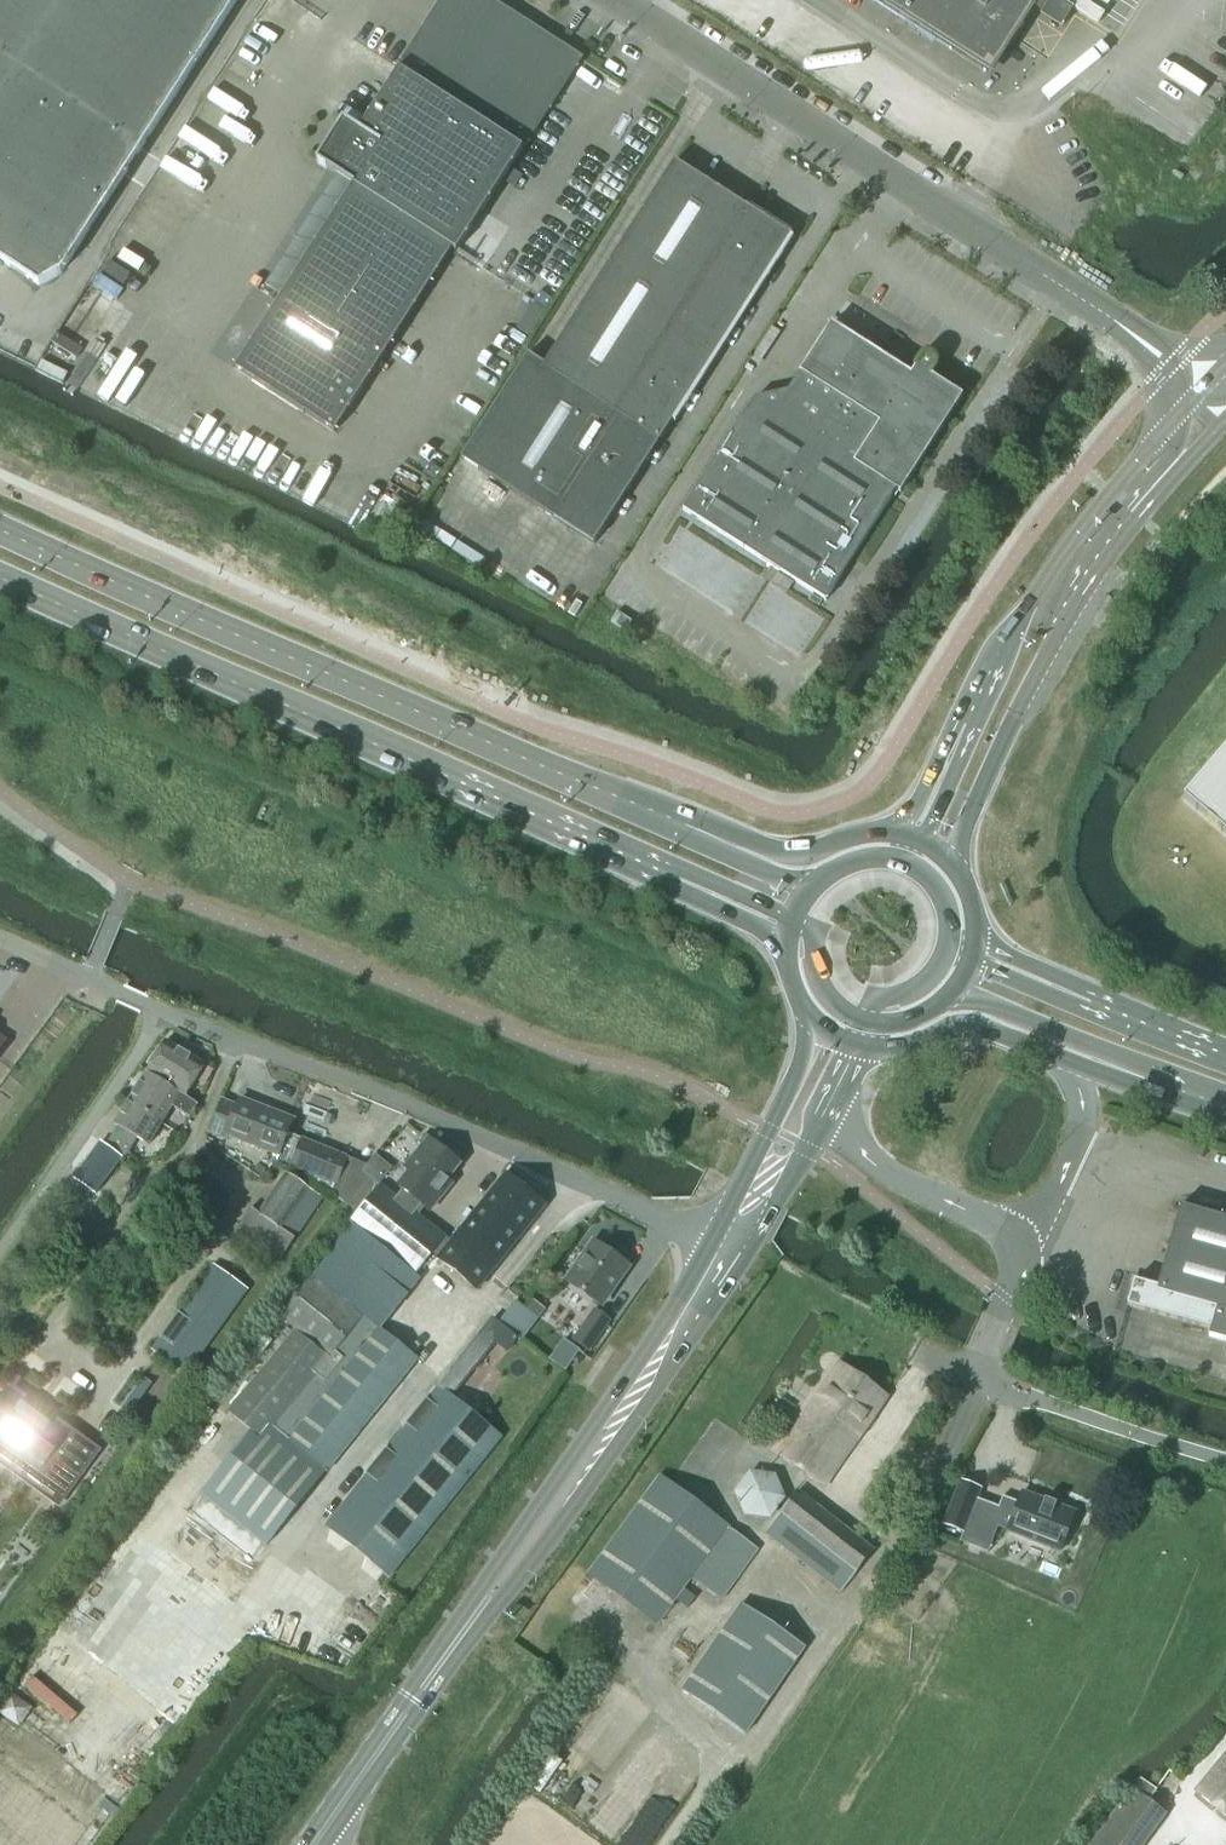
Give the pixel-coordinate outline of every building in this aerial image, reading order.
[(39,286),(62,272),(237,0),(0,0),(0,261),(39,286)] [(236,371),(334,435),(451,252),(456,255),(501,183),(523,149),(579,60),(486,0),(444,0),(361,132),(342,120),(315,163),(334,175),(354,188),(236,371)] [(985,75),(1033,0),(869,0),(985,75)] [(593,545),(658,443),(790,238),(675,163),(544,366),(527,356),(460,460),(593,545)] [(929,377),(933,370),(934,369),(935,367),(935,364),(934,362),(933,361),(932,359),(931,358),(929,357),(927,357),(925,357),(923,357),(921,359),(919,360),(918,362),(910,375),(831,325),(775,412),(754,400),(683,511),(824,601),(894,492),(898,495),(961,397),(929,377)] [(57,335),(51,344),(52,344),(76,359),(81,350),(57,335)] [(399,500),(394,508),(400,512),(405,504),(399,500)] [(616,613),(610,623),(625,632),(631,622),(616,613)] [(1182,800),(1225,837),(1225,749),(1182,800)] [(186,1098),(205,1067),(165,1042),(146,1073),(186,1098)] [(185,1098),(186,1098),(146,1073),(126,1104),(160,1125),(171,1107),(189,1119),(198,1106),(185,1098)] [(278,1157),(292,1122),(239,1100),(236,1108),(222,1102),(209,1133),(224,1140),(226,1136),(278,1157)] [(147,1146),(160,1125),(126,1104),(114,1125),(147,1146)] [(115,1131),(105,1147),(121,1158),(121,1159),(124,1161),(135,1143),(115,1131)] [(410,1172),(399,1186),(423,1205),(430,1211),(452,1184),(447,1180),(459,1164),(428,1140),(405,1169),(410,1172)] [(301,1141),(290,1168),(305,1173),(303,1178),(357,1213),(377,1186),(361,1174),(366,1167),(346,1159),(301,1141)] [(76,1177),(74,1180),(94,1195),(121,1159),(121,1158),(105,1147),(100,1143),(76,1177)] [(277,1264),(321,1199),(284,1175),(258,1215),(250,1209),(233,1234),(277,1264)] [(477,1290),(544,1206),(506,1175),(438,1259),(477,1290)] [(380,1186),(350,1224),(353,1227),(353,1226),(415,1275),(445,1238),(415,1214),(392,1196),(380,1186)] [(1182,1207),(1159,1289),(1136,1282),(1129,1308),(1212,1332),(1211,1337),(1225,1342),(1225,1220),(1182,1207)] [(374,1327),(415,1275),(353,1226),(353,1227),(279,1319),(295,1331),(330,1360),(363,1319),(374,1327)] [(599,1306),(627,1266),(595,1244),(567,1284),(599,1306)] [(185,1376),(246,1291),(212,1267),(152,1352),(185,1376)] [(520,1342),(538,1319),(516,1302),(498,1325),(517,1340),(520,1342)] [(587,1351),(607,1320),(594,1312),(574,1343),(587,1351)] [(257,1441),(246,1455),(238,1449),(202,1494),(265,1546),(302,1501),(300,1500),(415,1359),(378,1329),(374,1335),(369,1330),(337,1369),(329,1362),(330,1360),(295,1331),(225,1414),(257,1441)] [(578,1366),(582,1360),(576,1356),(572,1362),(578,1366)] [(824,1489),(887,1398),(840,1365),(776,1457),(824,1489)] [(389,1578),(501,1438),(438,1387),(326,1527),(389,1578)] [(56,1508),(96,1455),(10,1391),(0,1404),(0,1467),(56,1508)] [(726,1528),(727,1527),(659,1477),(588,1575),(656,1625),(690,1578),(721,1600),(756,1550),(726,1528)] [(981,1489),(960,1481),(943,1526),(963,1534),(981,1489)] [(840,1594),(873,1552),(797,1492),(764,1534),(840,1594)] [(1060,1551),(1074,1514),(1022,1494),(1018,1503),(1002,1497),(989,1530),(1006,1537),(1008,1532),(1060,1551)] [(805,1648),(740,1604),(680,1692),(745,1736),(805,1648)] [(1196,1793),(1225,1818),(1225,1755),(1196,1793)] [(1156,1791),(1141,1780),(1132,1791),(1139,1796),(1126,1815),(1118,1809),(1092,1844),(1142,1844),(1165,1814),(1148,1802),(1156,1791)]
